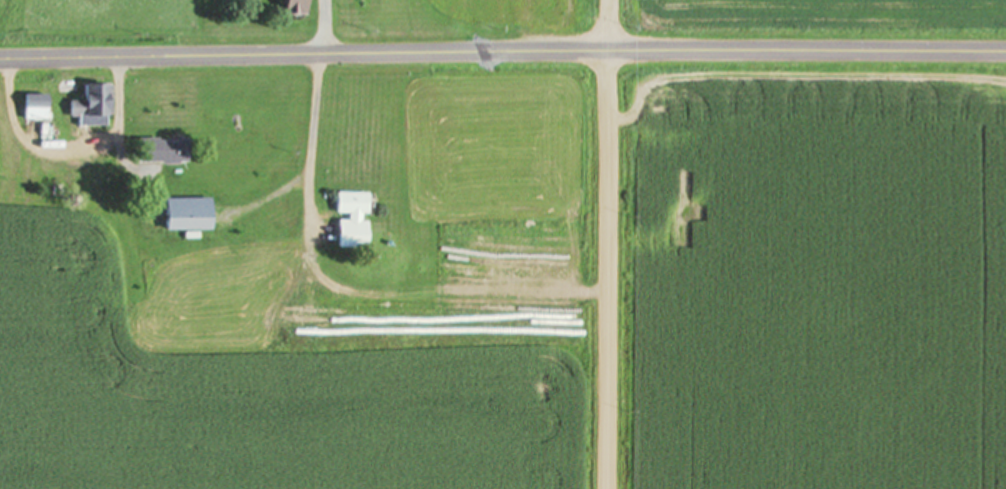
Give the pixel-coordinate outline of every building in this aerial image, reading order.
[(302,0),(281,0),(281,15),(302,15),(302,0)] [(106,84),(82,84),(82,98),(68,98),(68,119),(78,119),(78,128),(106,128),(106,84)] [(46,121),(46,95),(24,95),(24,121),(46,121)] [(187,164),(187,140),(135,140),(135,164),(187,164)] [(365,194),(334,193),(334,215),(345,216),(345,221),(336,220),(335,249),(365,249),(365,194)] [(163,200),(163,231),(209,231),(209,200),(163,200)] [(516,317),(516,306),(470,306),(470,317),(516,317)]
